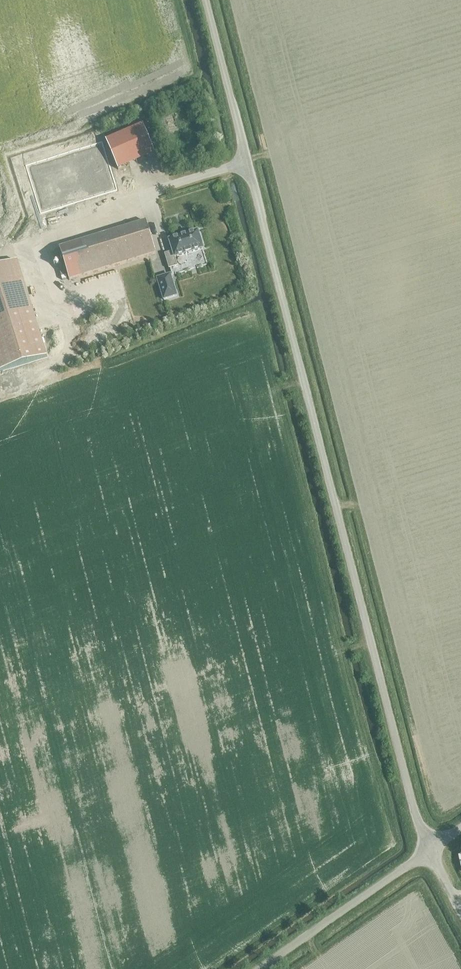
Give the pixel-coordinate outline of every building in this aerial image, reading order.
[(106,141),(118,169),(155,153),(143,124),(106,141)] [(124,186),(105,141),(30,169),(50,215),(124,186)] [(59,249),(69,281),(154,254),(144,222),(59,249)] [(167,268),(175,266),(172,257),(200,249),(195,233),(168,241),(171,252),(162,255),(167,268)] [(47,357),(17,261),(0,266),(0,372),(47,357)] [(157,277),(163,298),(176,295),(170,274),(157,277)]
